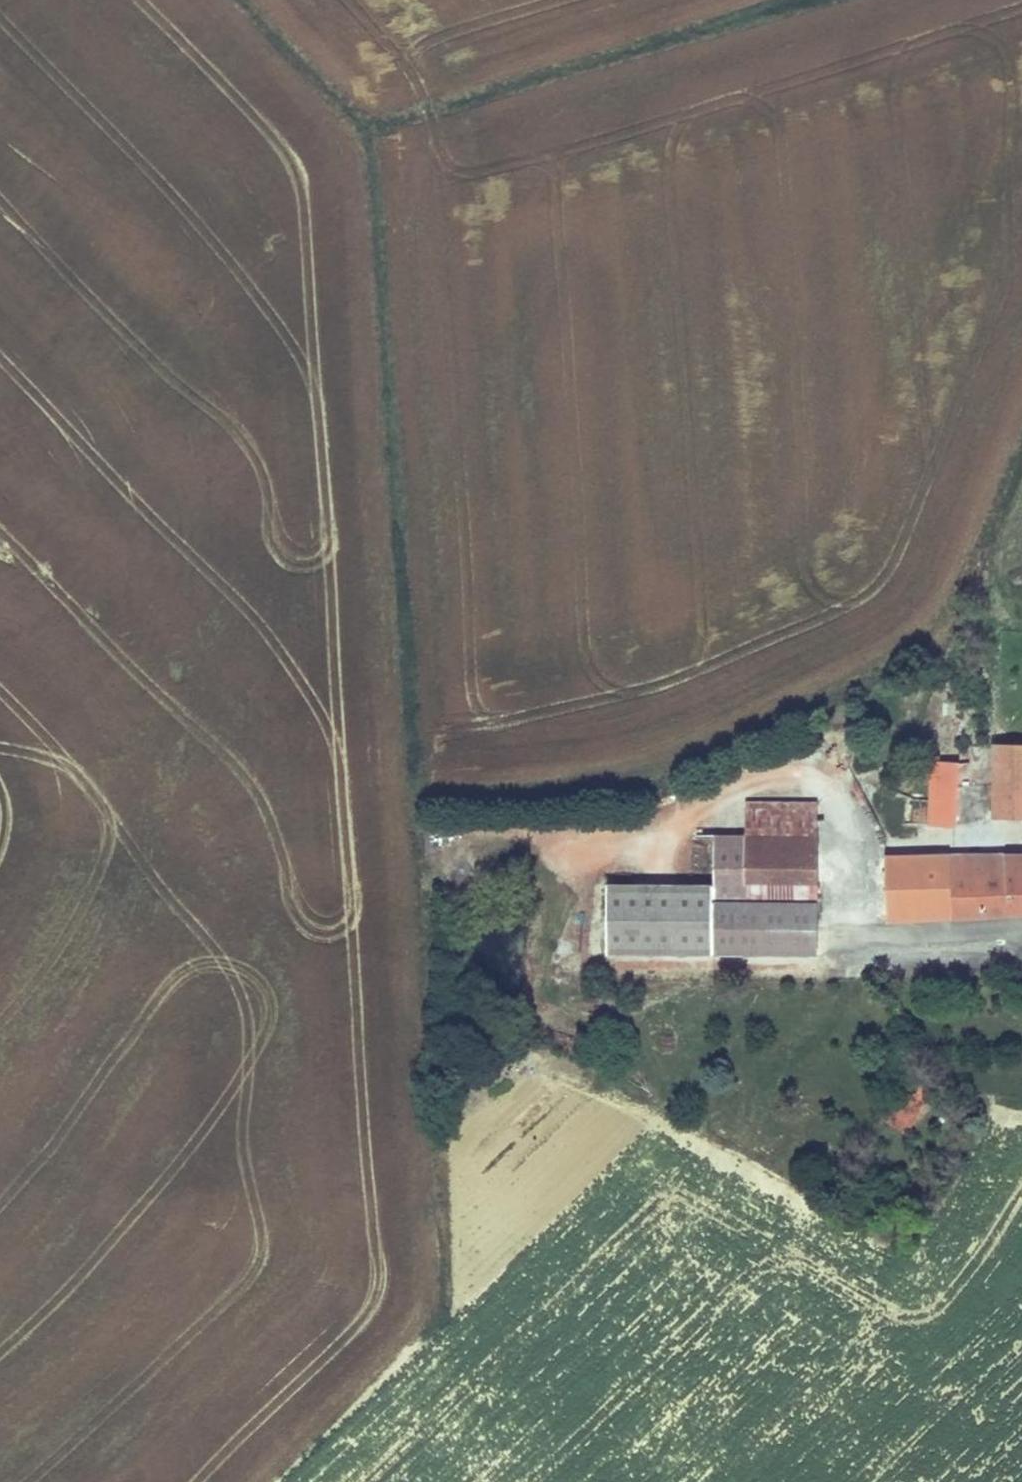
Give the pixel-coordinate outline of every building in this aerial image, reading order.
[(996,743),(995,818),(1021,818),(1021,744),(996,743)] [(964,762),(934,760),(929,824),(959,826),(964,762)] [(610,884),(610,955),(821,955),(820,800),(748,800),(748,834),(717,834),(717,884),(610,884)] [(918,856),(920,920),(1021,917),(1021,852),(918,856)] [(892,921),(920,920),(918,856),(889,857),(892,921)] [(934,1095),(911,1081),(886,1122),(910,1136),(934,1095)]
